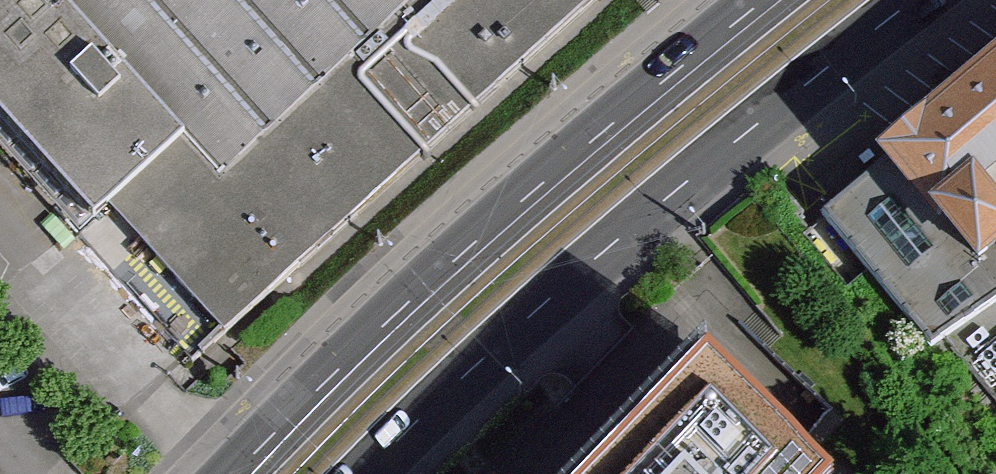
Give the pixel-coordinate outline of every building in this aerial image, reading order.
[(599,0),(0,0),(0,116),(95,221),(114,205),(225,334),(599,0)] [(874,173),(992,304),(995,301),(995,199),(983,184),(995,173),(995,70),(874,173)] [(933,346),(992,304),(874,173),(824,217),(933,346)] [(983,184),(995,199),(995,173),(983,184)] [(114,205),(95,221),(82,233),(193,363),(225,334),(114,205)] [(597,473),(830,473),(709,358),(597,473)]
